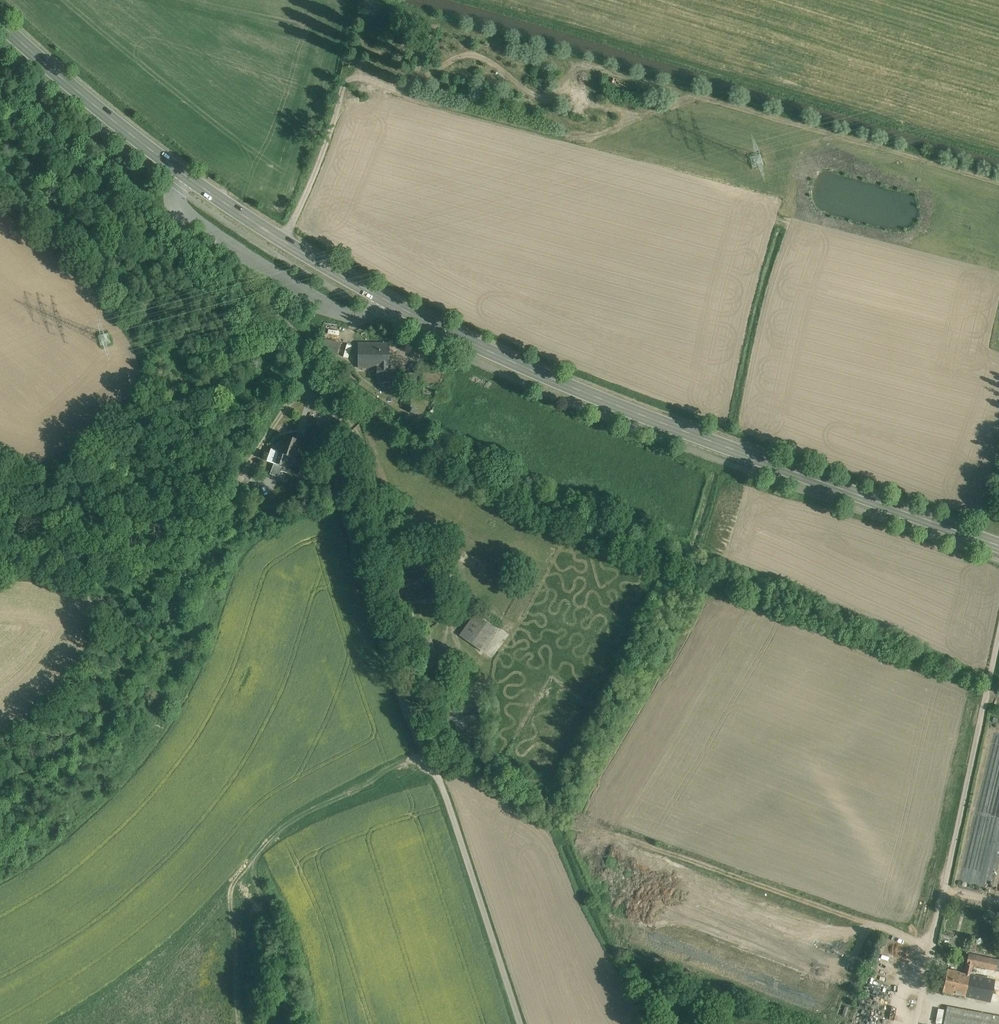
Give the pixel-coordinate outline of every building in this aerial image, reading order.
[(339,343),(322,339),(319,351),(336,355),(339,343)] [(388,343),(359,342),(359,368),(378,368),(378,377),(395,377),(395,365),(388,365),(388,343)] [(301,441),(284,435),(281,443),(280,443),(279,443),(279,444),(278,445),(278,446),(278,447),(279,448),(280,448),(278,451),(271,449),(268,460),(274,462),(283,465),(281,470),(297,476),(303,460),(295,457),(301,441)] [(283,465),(274,462),(270,474),(279,477),(281,470),(283,465)] [(427,571),(403,573),(404,587),(406,598),(428,596),(428,587),(427,571)] [(497,629),(475,614),(460,635),(481,650),(497,629)] [(465,724),(456,726),(457,745),(465,745),(465,757),(481,757),(482,716),(464,715),(465,724)] [(998,960),(969,953),(964,973),(959,972),(954,994),(989,1001),(993,980),(975,976),(975,973),(971,973),(973,965),(996,970),(998,960)] [(959,971),(947,969),(942,992),(954,995),(954,994),(959,972),(959,971)] [(947,1006),(944,1023),(998,1023),(998,1016),(947,1006)] [(936,1007),(933,1020),(939,1022),(942,1009),(936,1007)]
